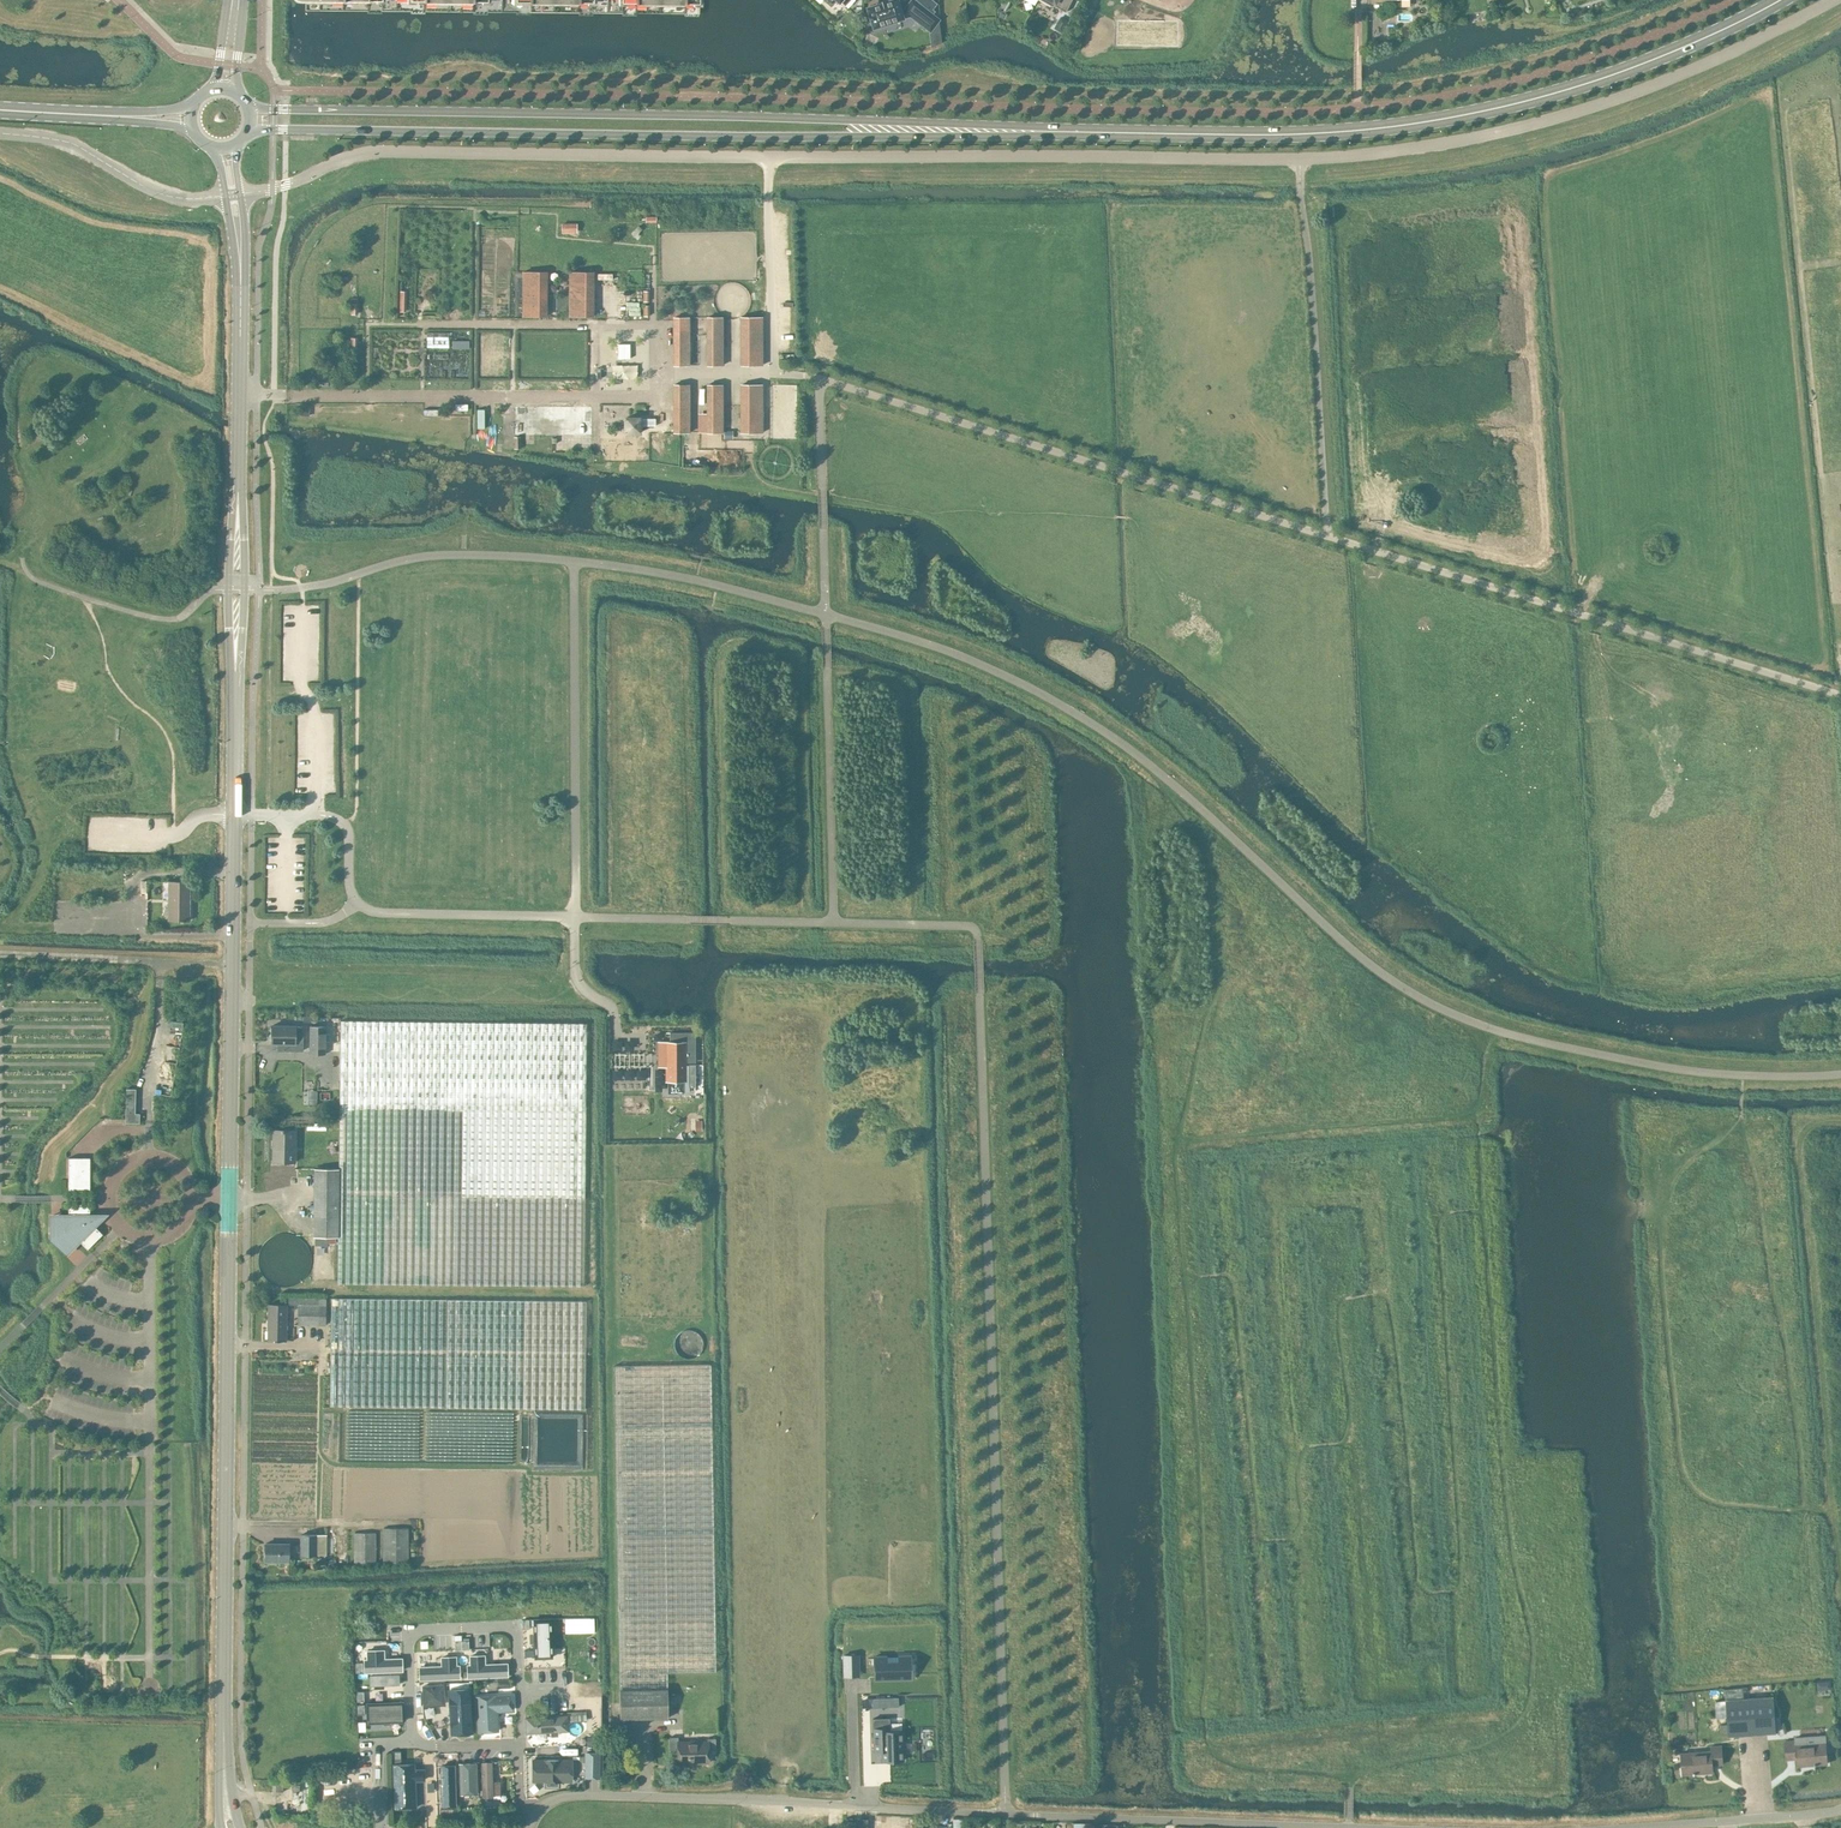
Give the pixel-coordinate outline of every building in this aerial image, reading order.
[(300,0),(305,0),(305,10),(699,14),(699,0),(299,0),(300,0)] [(903,10),(901,11),(897,0),(890,0),(886,1),(886,0),(876,3),(877,4),(866,8),(873,28),(903,18),(910,16),(930,31),(939,20),(913,0),(911,0),(903,10)] [(1048,5),(1052,7),(1053,5),(1065,12),(1071,0),(1039,0),(1048,5)] [(546,272),(523,272),(523,277),(522,316),(546,316),(546,272)] [(674,365),(688,365),(688,317),(674,317),(674,365)] [(722,365),(722,317),(707,317),(707,365),(722,365)] [(761,317),(741,317),(741,365),(762,365),(761,317)] [(688,432),(688,384),(674,384),(674,432),(688,432)] [(707,433),(722,433),(722,385),(707,385),(707,433)] [(761,385),(741,385),(741,433),(761,433),(761,385)] [(593,436),(593,407),(516,407),(516,435),(593,436)] [(640,432),(640,418),(625,418),(625,432),(640,432)] [(189,921),(190,881),(168,881),(168,920),(180,920),(180,922),(183,922),(183,920),(189,921)] [(295,1044),(295,1025),(271,1025),(271,1043),(295,1044)] [(325,1054),(325,1026),(309,1026),(309,1053),(325,1054)] [(408,1032),(382,1031),(382,1041),(397,1042),(397,1063),(427,1063),(427,1045),(408,1045),(408,1032)] [(685,1081),(685,1042),(666,1042),(666,1054),(662,1054),(662,1066),(666,1066),(666,1081),(685,1081)] [(139,1123),(140,1113),(135,1113),(136,1088),(126,1088),(125,1122),(139,1123)] [(448,1105),(441,1105),(441,1138),(460,1138),(460,1110),(473,1110),(473,1094),(448,1094),(448,1105)] [(295,1162),(296,1130),(272,1129),(272,1162),(295,1162)] [(89,1193),(89,1158),(68,1158),(68,1193),(89,1193)] [(401,1177),(392,1177),(391,1210),(394,1210),(394,1216),(404,1216),(405,1210),(411,1210),(411,1185),(432,1185),(432,1170),(401,1169),(401,1177)] [(90,1215),(90,1213),(89,1204),(68,1204),(68,1215),(57,1215),(57,1227),(51,1227),(51,1237),(59,1244),(63,1241),(71,1249),(79,1241),(87,1249),(102,1234),(94,1225),(96,1224),(92,1215),(90,1215)] [(687,1213),(672,1213),(672,1223),(687,1222),(687,1213)] [(669,1227),(659,1227),(660,1243),(669,1242),(669,1227)] [(326,1326),(326,1299),(288,1298),(286,1298),(286,1304),(268,1304),(267,1340),(274,1340),(274,1342),(277,1342),(277,1340),(286,1341),(287,1305),(298,1305),(297,1325),(326,1326)] [(584,1409),(585,1301),(331,1298),(329,1406),(584,1409)] [(326,1555),(326,1528),(301,1527),(301,1534),(300,1555),(326,1555)] [(383,1564),(408,1564),(408,1528),(382,1528),(383,1564)] [(376,1548),(376,1532),(353,1533),(354,1567),(376,1567),(376,1560),(376,1549),(376,1548)] [(289,1561),(289,1543),(264,1543),(264,1561),(289,1561)] [(632,1584),(616,1585),(617,1616),(633,1616),(632,1584)] [(674,1612),(653,1613),(654,1659),(675,1659),(674,1612)] [(857,1655),(844,1655),(844,1665),(858,1665),(857,1655)] [(875,1656),(874,1656),(875,1673),(875,1675),(879,1675),(879,1679),(909,1679),(909,1678),(910,1678),(910,1662),(898,1662),(898,1656),(886,1656),(875,1656)] [(689,1684),(689,1676),(649,1678),(650,1692),(678,1691),(678,1689),(677,1685),(680,1685),(689,1684)] [(509,1679),(497,1680),(498,1687),(510,1687),(509,1679)] [(435,1697),(444,1696),(443,1684),(422,1686),(424,1706),(435,1705),(435,1697)] [(467,1688),(445,1690),(449,1735),(471,1733),(467,1688)] [(476,1731),(496,1730),(495,1713),(511,1712),(510,1694),(474,1695),(476,1731)] [(1773,1696),(1725,1699),(1728,1736),(1775,1732),(1773,1696)] [(883,1698),(872,1698),(872,1707),(883,1707),(883,1698)] [(563,1716),(527,1717),(528,1734),(564,1733),(564,1716),(563,1716)] [(882,1750),(882,1761),(903,1760),(902,1730),(889,1731),(889,1718),(872,1718),(873,1751),(882,1750)] [(677,1752),(677,1763),(708,1763),(708,1751),(715,1751),(715,1739),(708,1739),(708,1742),(678,1742),(678,1738),(669,1738),(669,1752),(677,1752)] [(1795,1744),(1795,1740),(1784,1741),(1785,1760),(1796,1759),(1796,1766),(1827,1764),(1825,1742),(1795,1744)] [(1682,1774),(1713,1772),(1712,1765),(1723,1764),(1721,1745),(1710,1746),(1711,1750),(1680,1753),(1682,1774)] [(571,1761),(531,1761),(531,1782),(570,1783),(571,1761)] [(491,1782),(490,1762),(478,1763),(479,1798),(498,1797),(498,1782),(491,1782)] [(413,1770),(413,1764),(393,1764),(390,1764),(392,1810),(412,1809),(411,1781),(419,1780),(419,1769),(413,1770)] [(470,1765),(457,1765),(459,1808),(462,1808),(471,1808),(471,1801),(475,1801),(475,1791),(471,1791),(470,1765)] [(452,1767),(438,1768),(439,1809),(441,1809),(453,1808),(454,1808),(452,1767)] [(504,1804),(499,1804),(499,1813),(513,1813),(513,1803),(504,1804)]
